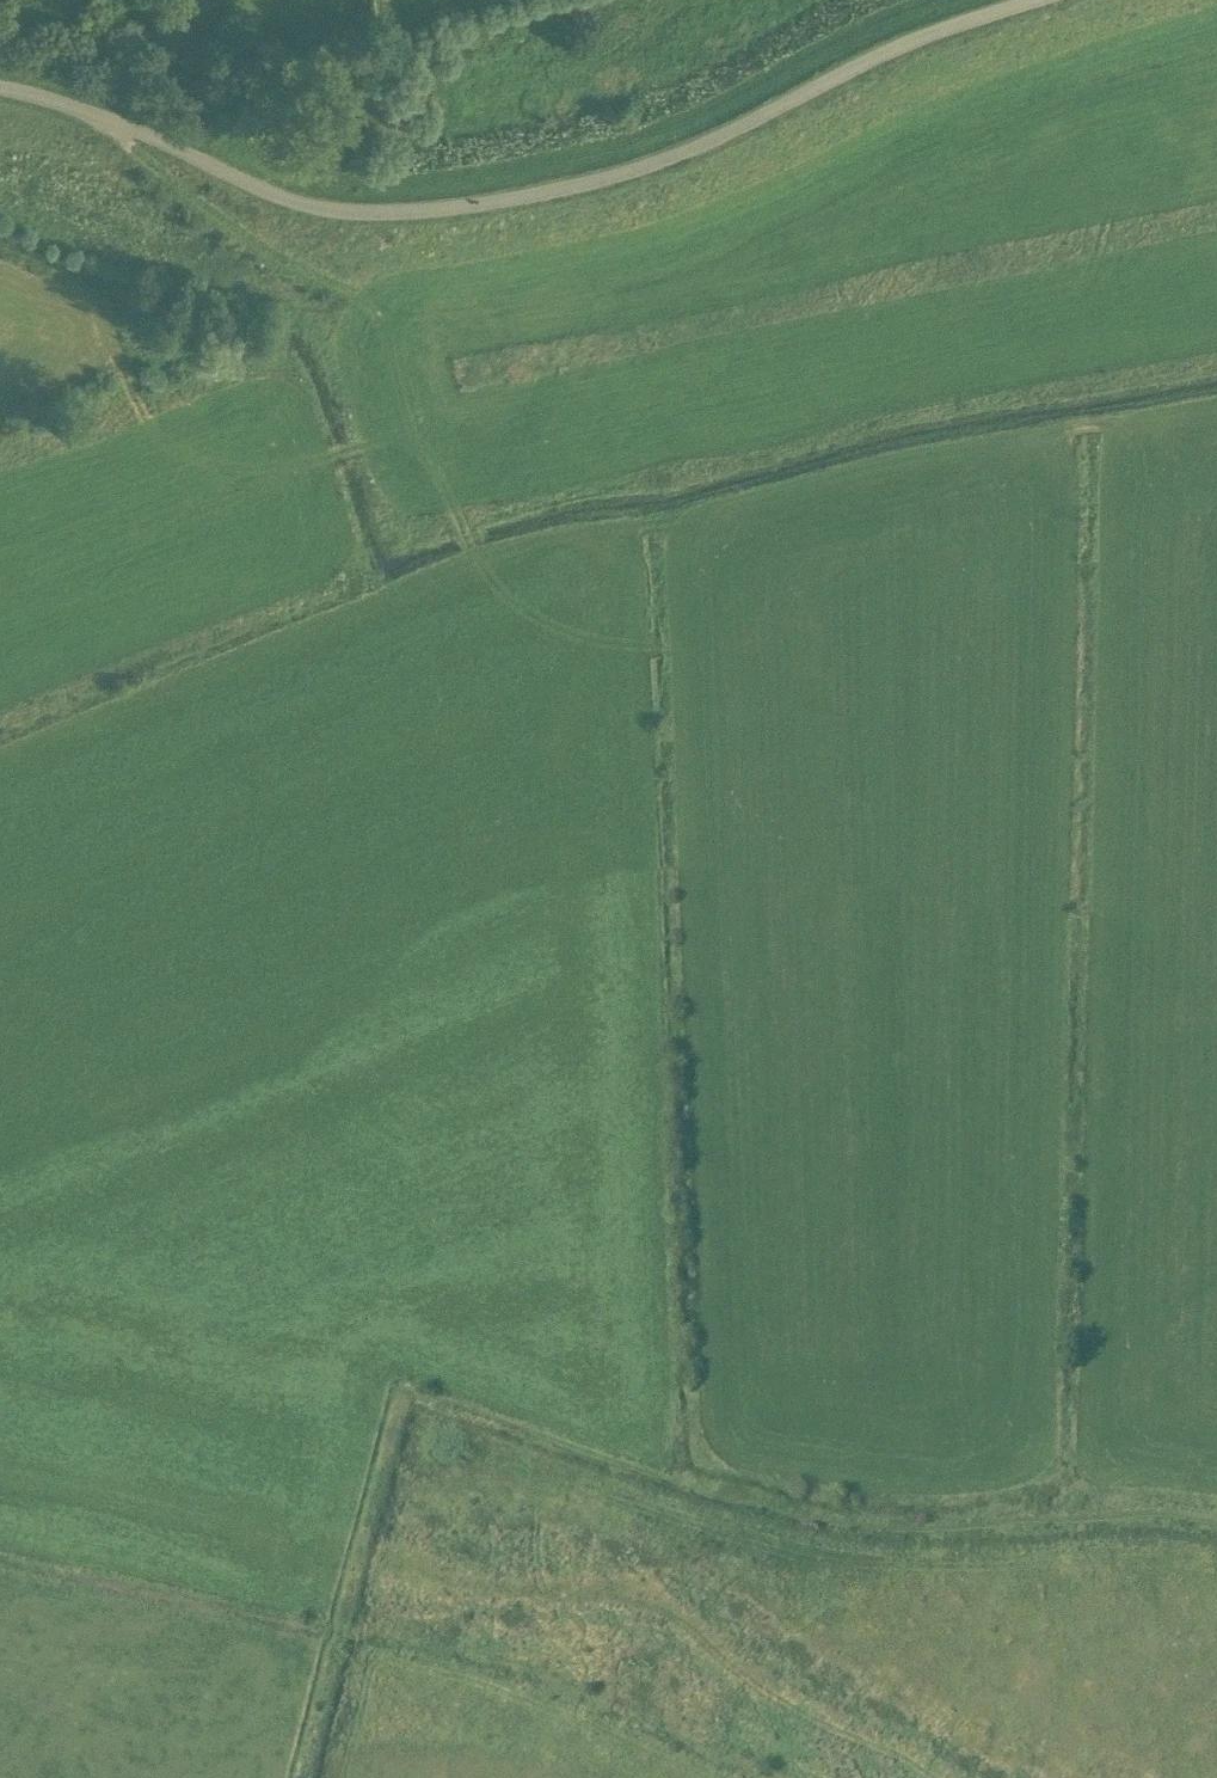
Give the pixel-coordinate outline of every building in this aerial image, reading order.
[(185,52),(200,55),(202,44),(187,41),(185,52)]
